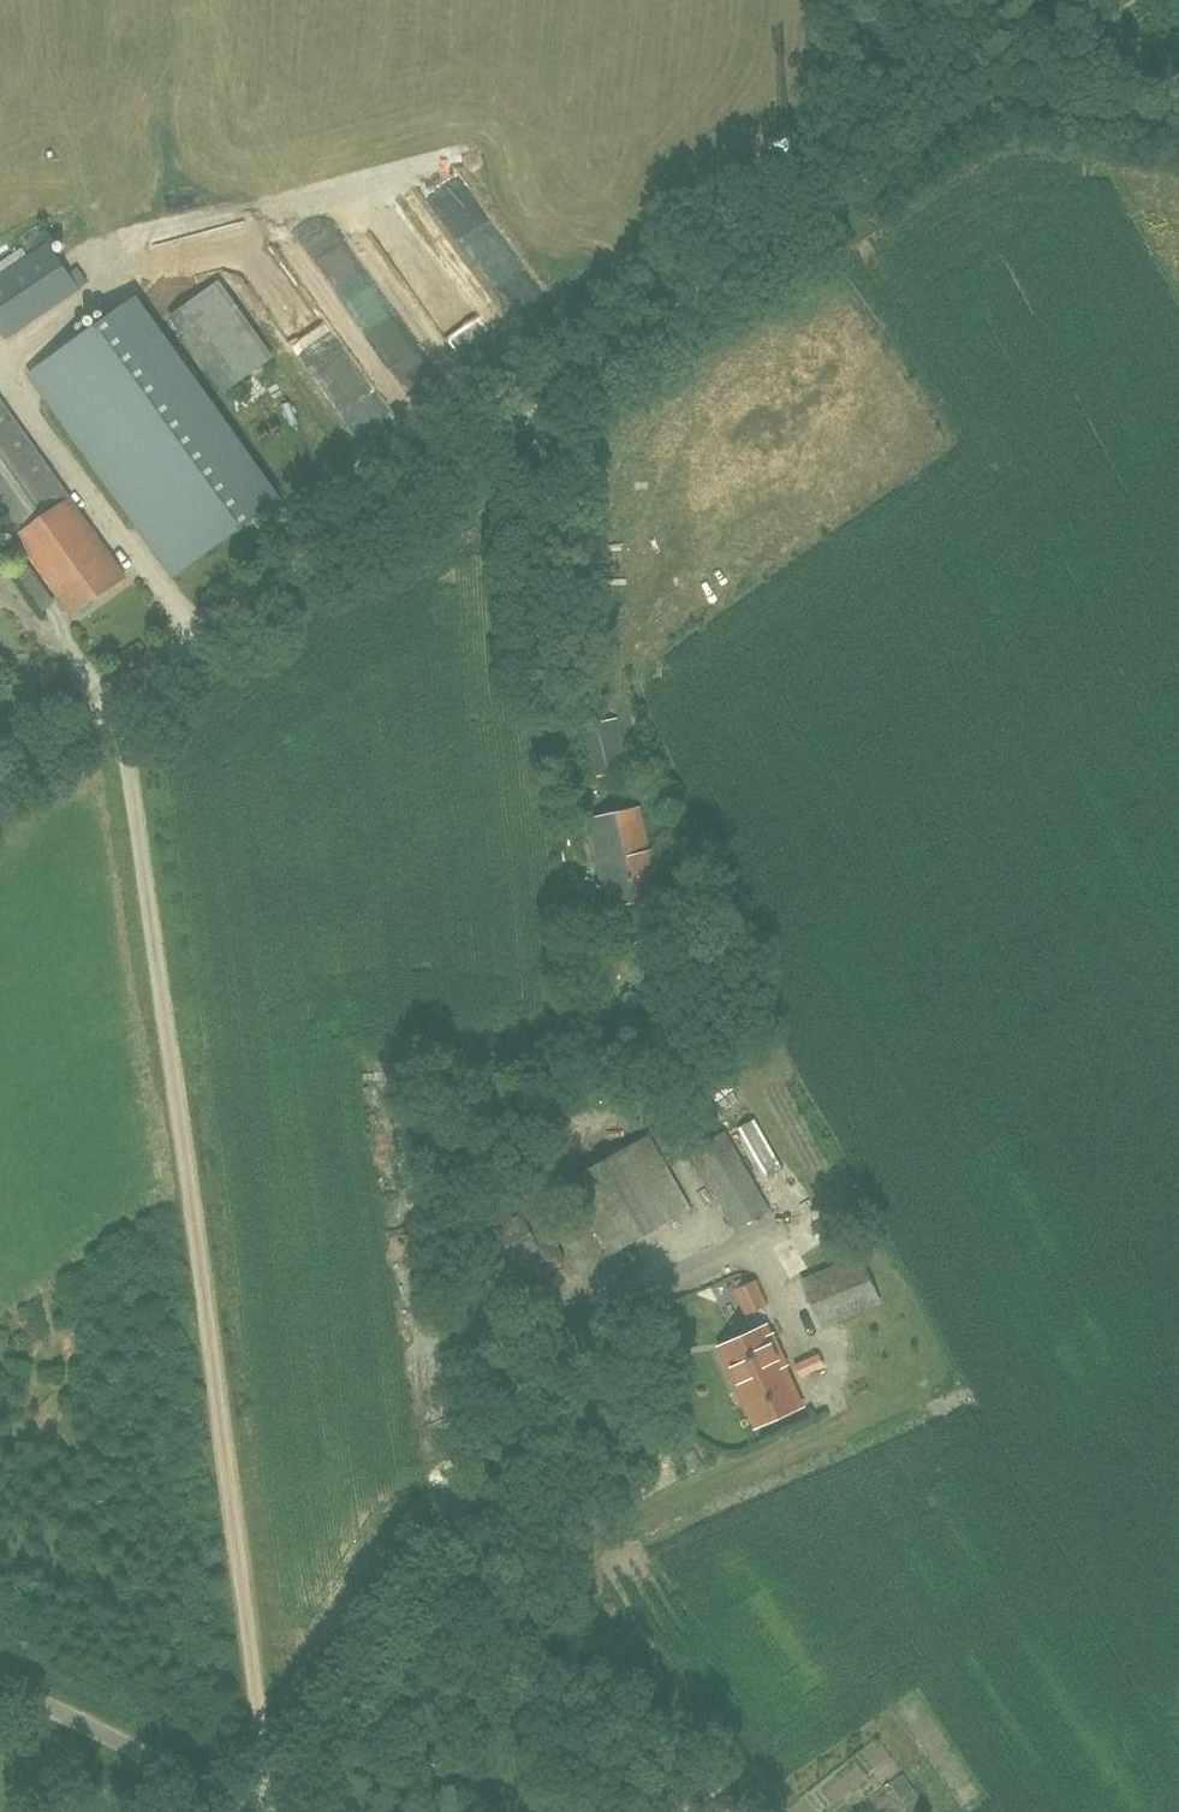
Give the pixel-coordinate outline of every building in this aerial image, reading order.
[(421,231),(387,256),(402,277),(436,251),(421,231)] [(69,272),(48,241),(28,255),(0,274),(0,329),(6,338),(79,287),(69,272)] [(439,299),(430,282),(440,276),(433,263),(407,277),(423,307),(439,299)] [(277,355),(221,277),(170,313),(226,391),(277,355)] [(449,341),(477,323),(456,292),(428,310),(449,341)] [(152,537),(147,541),(171,575),(280,497),(137,296),(33,371),(152,537)] [(342,415),(375,397),(351,355),(319,374),(342,415)] [(260,412),(288,398),(278,379),(251,393),(260,412)] [(103,546),(0,402),(0,514),(72,614),(125,577),(103,546)] [(590,779),(628,769),(616,719),(578,728),(590,779)] [(608,907),(665,894),(655,850),(649,851),(639,808),(588,820),(608,907)] [(734,1230),(769,1210),(724,1132),(689,1152),(734,1230)] [(609,1255),(690,1209),(648,1136),(567,1182),(609,1255)] [(492,1291),(562,1255),(525,1182),(455,1217),(492,1291)] [(638,1239),(653,1273),(702,1251),(687,1217),(638,1239)] [(821,1330),(882,1303),(861,1254),(800,1280),(821,1330)] [(751,1315),(774,1303),(762,1278),(738,1290),(751,1315)] [(720,1348),(738,1388),(755,1427),(801,1406),(778,1354),(781,1353),(773,1335),(770,1337),(766,1327),(720,1348)] [(648,1358),(667,1357),(667,1343),(648,1343),(648,1358)] [(692,1475),(710,1469),(703,1448),(685,1453),(692,1475)] [(431,1781),(438,1765),(427,1761),(420,1776),(431,1781)]
